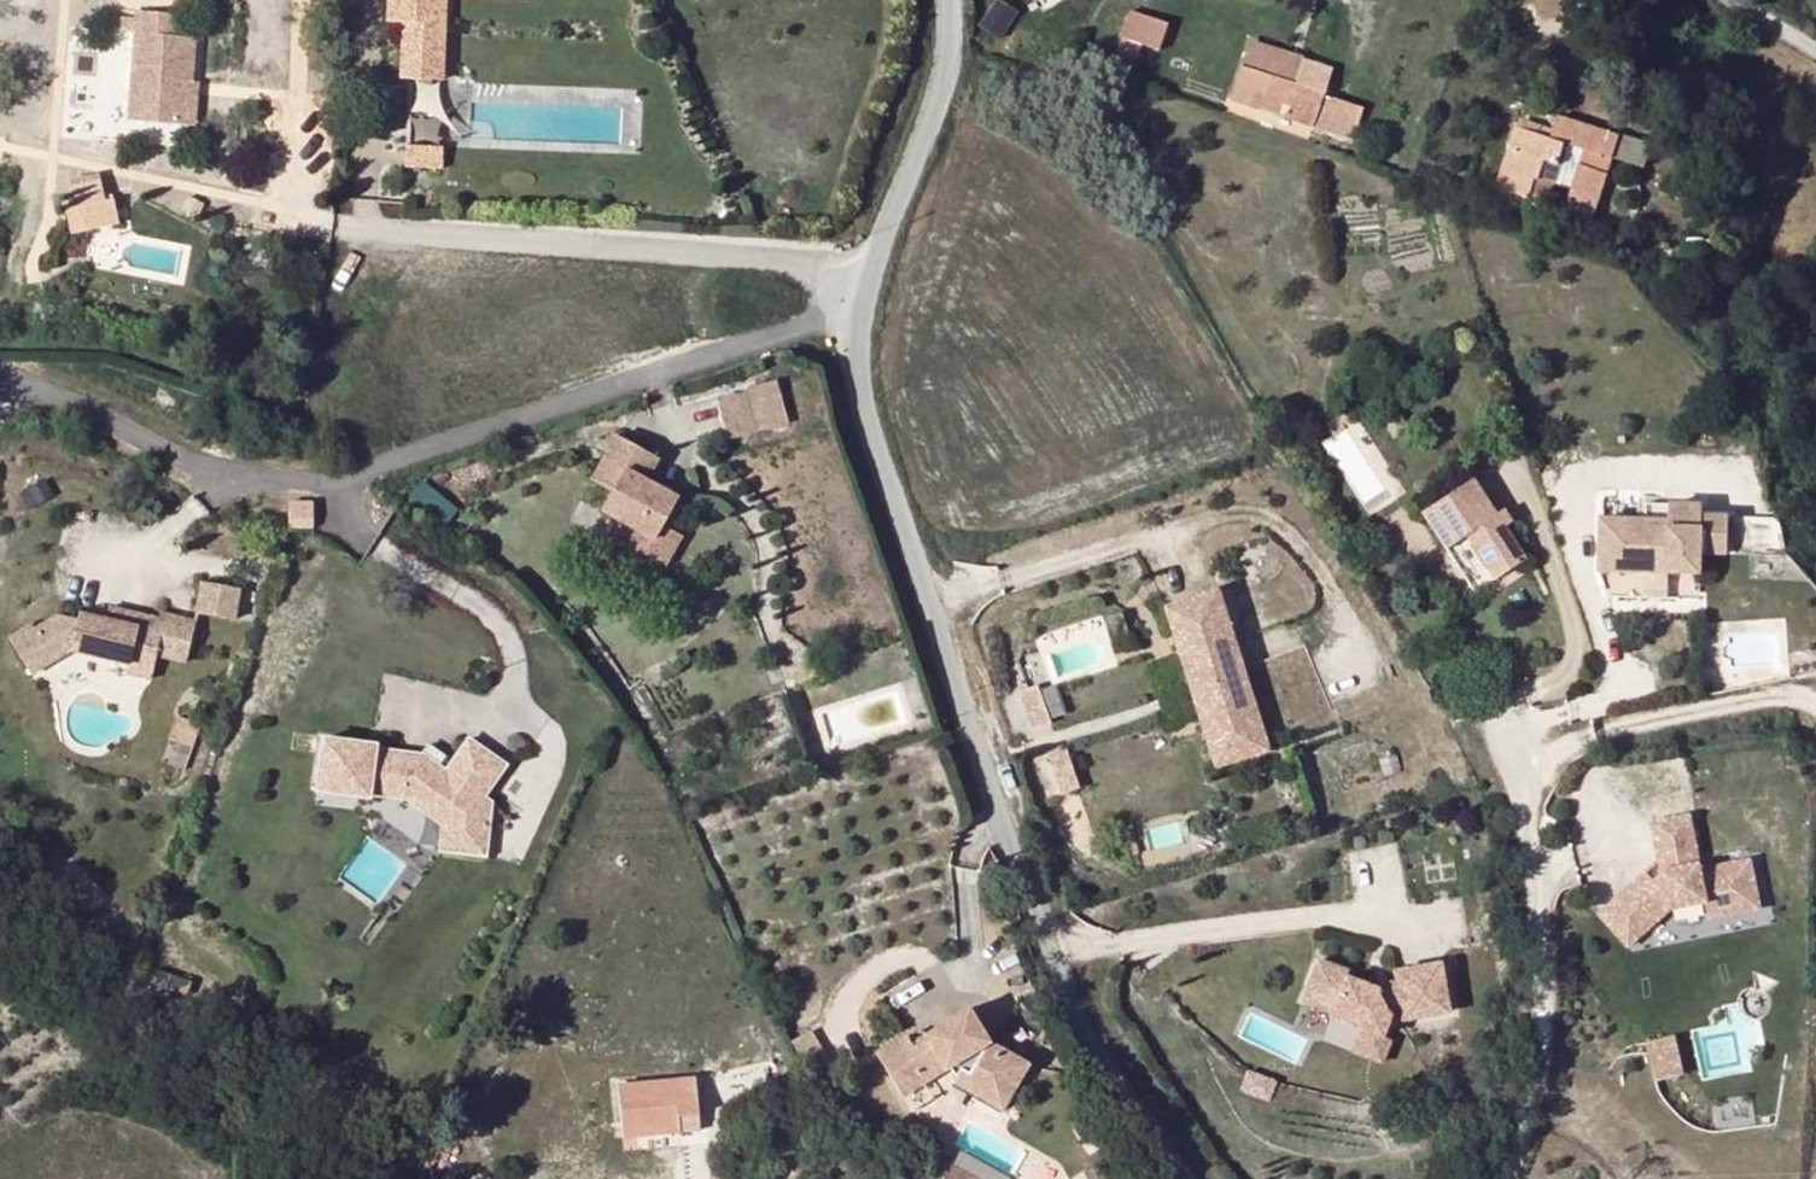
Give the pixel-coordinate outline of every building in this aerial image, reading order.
[(397,22),(408,23),(438,24),(438,0),(398,0),(397,22)] [(438,24),(408,23),(407,74),(447,75),(449,0),(438,0),(438,24)] [(992,36),(1008,9),(991,0),(986,0),(972,25),(992,36)] [(1131,9),(1121,35),(1142,41),(1157,46),(1165,21),(1131,9)] [(131,74),(128,122),(140,123),(181,126),(184,82),(191,83),(193,38),(180,37),(181,16),(135,14),(134,18),(134,32),(131,74)] [(134,18),(112,17),(111,31),(134,32),(134,18)] [(1121,35),(1116,47),(1138,53),(1142,41),(1121,35)] [(1227,96),(1314,125),(1323,96),(1332,67),(1248,40),(1227,96)] [(1131,71),(1138,53),(1116,47),(1110,64),(1131,71)] [(105,121),(122,122),(128,122),(131,74),(107,73),(105,121)] [(196,82),(191,83),(184,82),(181,126),(192,127),(194,127),(196,82)] [(1359,110),(1323,96),(1314,125),(1350,137),(1359,110)] [(1518,126),(1553,138),(1558,123),(1523,111),(1518,126)] [(1620,137),(1561,116),(1558,123),(1553,138),(1518,126),(1498,183),(1547,201),(1554,180),(1573,187),(1566,206),(1593,216),(1607,175),(1597,172),(1602,157),(1612,160),(1620,137)] [(414,117),(414,140),(444,140),(445,118),(414,117)] [(1652,148),(1620,137),(1612,160),(1643,171),(1652,148)] [(451,142),(414,141),(414,163),(450,164),(451,142)] [(1602,157),(1597,172),(1607,175),(1612,160),(1602,157)] [(186,195),(180,208),(197,217),(203,204),(186,195)] [(112,200),(86,207),(92,229),(118,223),(112,200)] [(86,207),(65,213),(71,234),(92,229),(86,207)] [(767,428),(787,423),(775,380),(755,385),(767,428)] [(715,398),(726,439),(747,434),(736,394),(715,398)] [(590,480),(610,491),(601,509),(636,529),(636,530),(654,540),(645,556),(665,568),(684,531),(664,521),(676,497),(642,478),(653,457),(615,436),(590,480)] [(1527,563),(1474,483),(1423,517),(1475,597),(1527,563)] [(314,527),(314,503),(288,503),(288,527),(314,527)] [(1602,522),(1600,575),(1704,578),(1705,557),(1729,559),(1731,521),(1704,520),(1704,509),(1671,508),(1670,525),(1602,522)] [(1506,513),(1497,518),(1506,531),(1514,526),(1506,513)] [(645,556),(654,540),(636,530),(627,547),(645,556)] [(246,595),(209,587),(202,616),(238,625),(246,595)] [(1267,748),(1217,588),(1166,604),(1216,765),(1267,748)] [(108,608),(104,621),(119,625),(122,611),(108,608)] [(8,638),(30,673),(70,649),(128,663),(131,647),(155,653),(184,660),(193,622),(163,615),(162,620),(122,611),(119,625),(78,615),(76,622),(55,616),(33,630),(30,624),(8,638)] [(155,653),(131,647),(128,663),(124,676),(148,682),(155,653)] [(1050,723),(1036,686),(1020,691),(1033,729),(1050,723)] [(201,724),(178,716),(170,740),(193,747),(201,724)] [(376,744),(324,740),(319,790),(370,797),(370,792),(408,798),(443,826),(477,828),(484,799),(506,766),(468,740),(446,773),(438,768),(423,757),(375,750),(376,744)] [(429,746),(423,757),(438,768),(443,756),(429,746)] [(1079,788),(1066,750),(1049,756),(1062,794),(1079,788)] [(812,771),(830,765),(825,751),(807,757),(812,771)] [(477,828),(443,826),(439,852),(481,857),(492,803),(484,799),(477,828)] [(1691,813),(1647,820),(1654,865),(1647,872),(1640,864),(1602,898),(1636,936),(1668,907),(1705,901),(1708,916),(1759,907),(1751,859),(1701,868),(1691,813)] [(1652,852),(1640,864),(1647,872),(1654,865),(1652,852)] [(1636,936),(1602,898),(1593,906),(1628,944),(1636,936)] [(1343,973),(1345,967),(1315,957),(1302,997),(1333,1006),(1353,1013),(1351,1020),(1362,1024),(1380,1030),(1387,1009),(1399,1007),(1400,1013),(1446,1005),(1437,956),(1391,964),(1394,978),(1371,982),(1343,973)] [(1353,1013),(1333,1006),(1330,1014),(1351,1020),(1353,1013)] [(955,1063),(1012,1095),(1030,1063),(988,1039),(969,1007),(926,1033),(931,1039),(915,1050),(906,1036),(876,1054),(900,1092),(917,1082),(919,1084),(955,1063)] [(1380,1030),(1362,1024),(1355,1047),(1381,1055),(1389,1032),(1380,1030)] [(1682,1032),(1650,1042),(1661,1080),(1693,1071),(1682,1032)] [(917,1082),(900,1092),(910,1111),(960,1081),(1005,1106),(1012,1095),(955,1063),(919,1084),(917,1082)] [(1276,1079),(1252,1069),(1246,1085),(1269,1095),(1276,1079)] [(694,1078),(618,1085),(622,1137),(681,1132),(680,1117),(697,1116),(694,1078)] [(697,1116),(680,1117),(681,1132),(682,1144),(699,1143),(697,1116)] [(1087,1119),(1075,1127),(1084,1143),(1096,1135),(1087,1119)] [(944,1163),(943,1178),(973,1178),(944,1163)]
